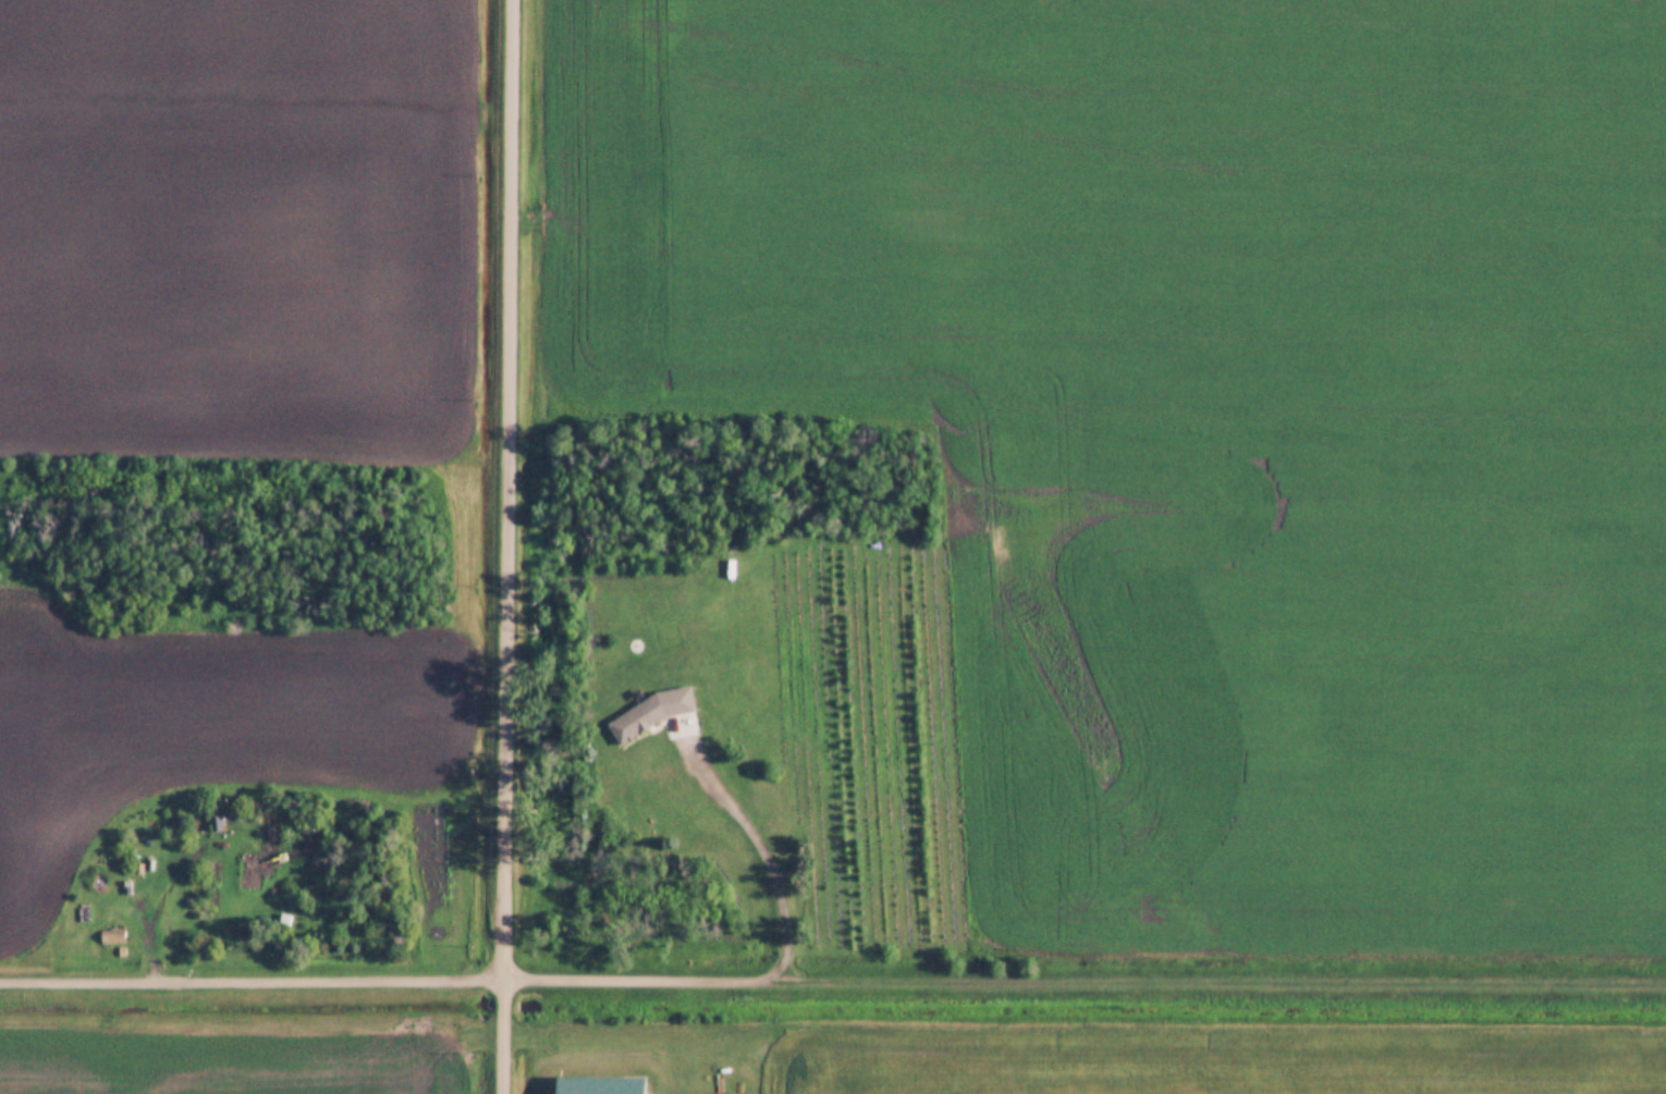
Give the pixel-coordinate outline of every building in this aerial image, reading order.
[(659,689),(603,720),(603,725),(613,742),(615,742),(668,713),(692,709),(688,684),(659,689)]
